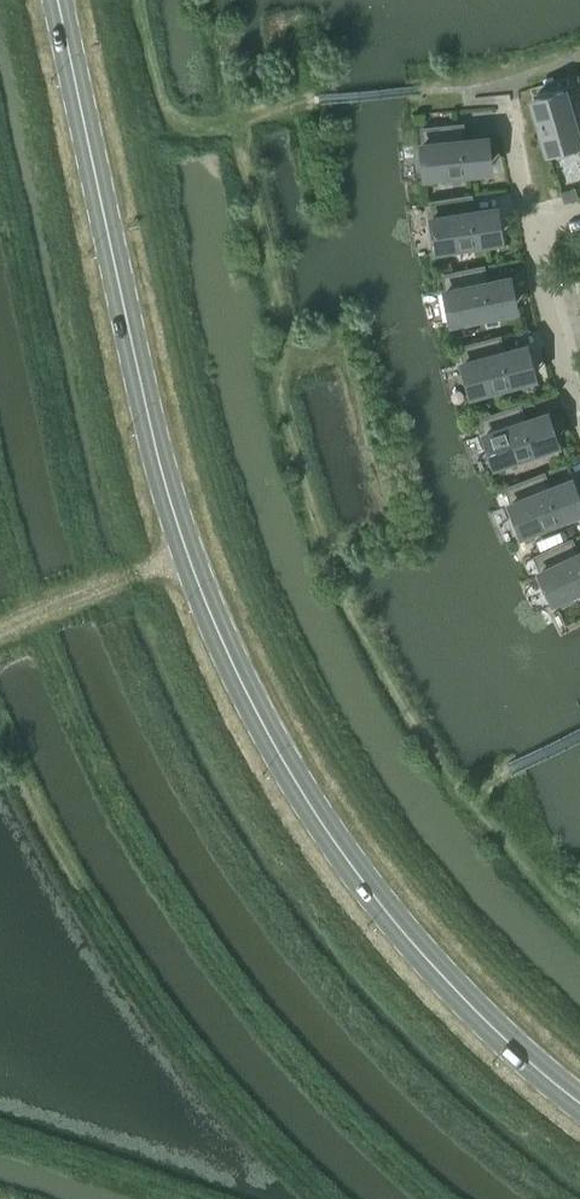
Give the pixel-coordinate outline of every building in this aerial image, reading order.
[(579,98),(566,102),(563,90),(533,99),(538,115),(548,150),(575,142),(578,153),(579,153),(579,101),(579,98)] [(424,174),(485,169),(482,138),(457,140),(455,125),(422,128),(423,143),(421,143),(424,174)] [(574,186),(560,190),(563,204),(578,199),(574,186)] [(431,217),(435,248),(496,239),(492,208),(466,211),(464,196),(431,201),(433,216),(431,217)] [(451,320),(511,308),(505,277),(480,282),(477,267),(444,274),(447,289),(445,289),(451,320)] [(471,392),(530,376),(522,346),(497,352),(493,338),(461,346),(465,361),(463,362),(471,392)] [(494,462),(552,443),(543,414),(518,422),(514,407),(482,418),(486,432),(484,433),(494,462)] [(521,531),(578,509),(567,480),(543,489),(538,475),(506,487),(512,502),(510,502),(521,531)] [(579,586),(579,551),(572,555),(565,541),(535,555),(541,569),(539,570),(552,598),(579,586)]
